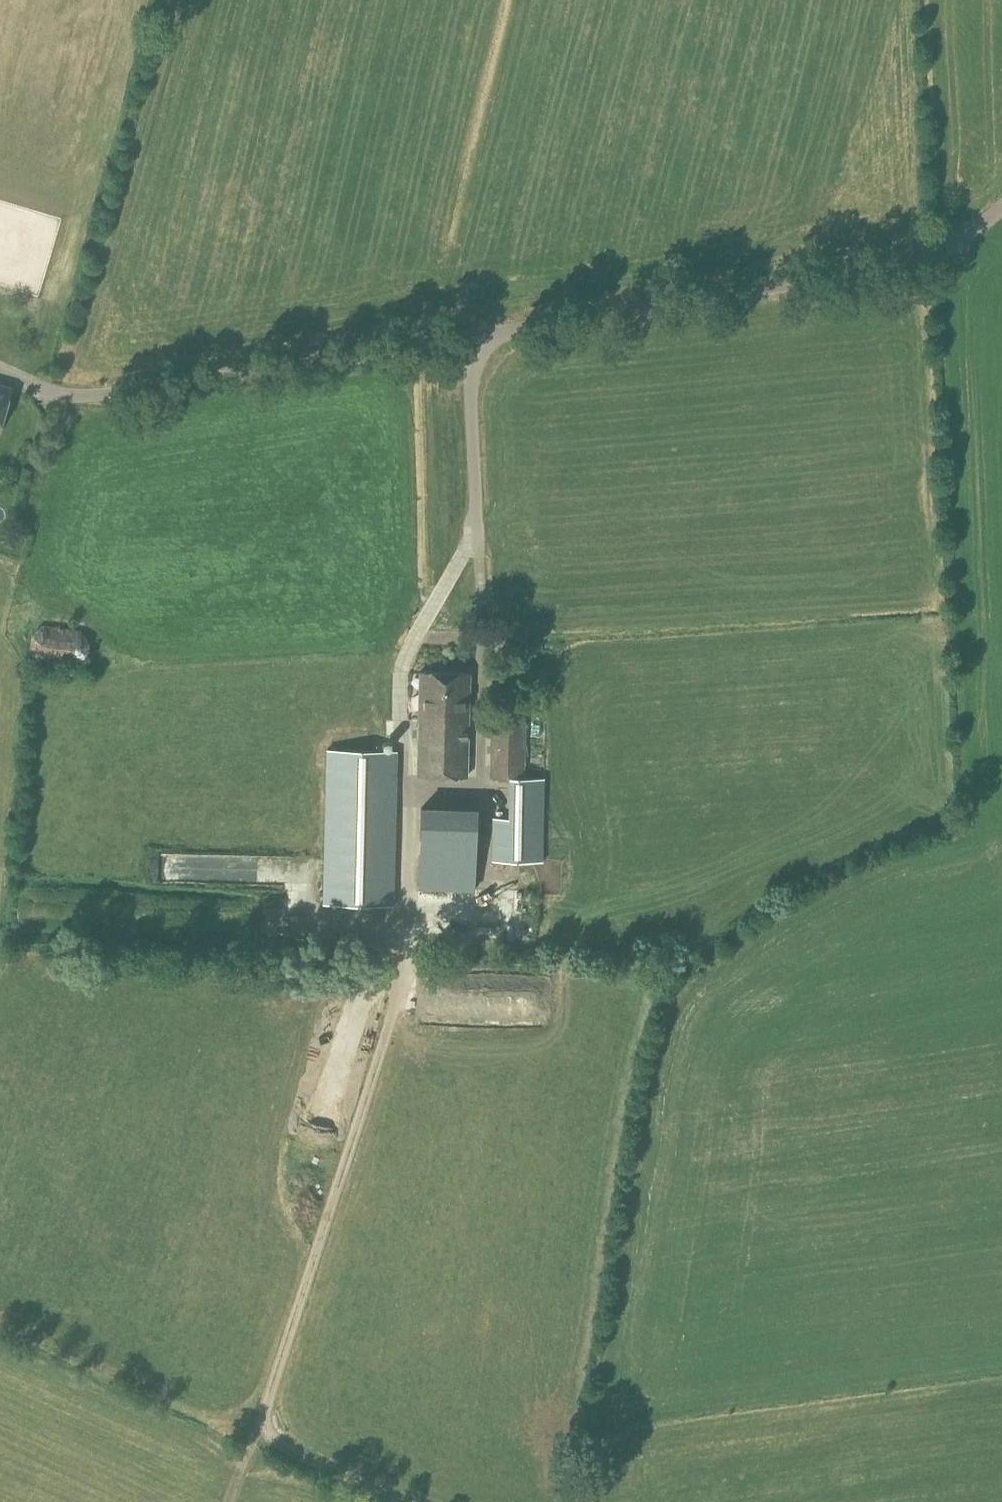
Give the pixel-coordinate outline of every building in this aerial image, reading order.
[(12,389),(0,385),(0,428),(12,389)] [(78,665),(83,660),(88,656),(89,642),(82,632),(42,626),(32,633),(30,647),(37,661),(78,665)] [(468,673),(421,670),(418,776),(466,778),(468,673)] [(508,778),(525,778),(526,721),(491,720),(490,779),(508,780),(508,778)] [(398,751),(327,750),(323,904),(394,906),(398,751)] [(508,778),(508,780),(508,818),(492,817),(492,860),(544,862),(544,778),(525,778),(508,778)] [(477,807),(421,806),(418,889),(475,891),(477,807)]
